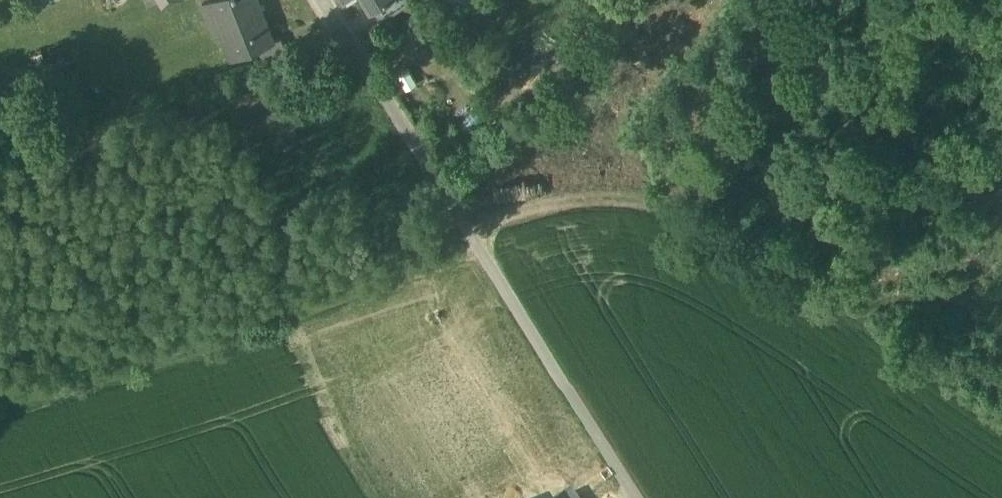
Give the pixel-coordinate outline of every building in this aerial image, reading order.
[(234,53),(258,44),(274,37),(273,36),(258,0),(212,0),(234,53)] [(372,5),(381,19),(410,0),(381,0),(372,5)] [(274,37),(258,44),(262,56),(286,46),(280,34),(273,36),(274,37)] [(286,46),(262,56),(268,69),(291,60),(286,46)]
